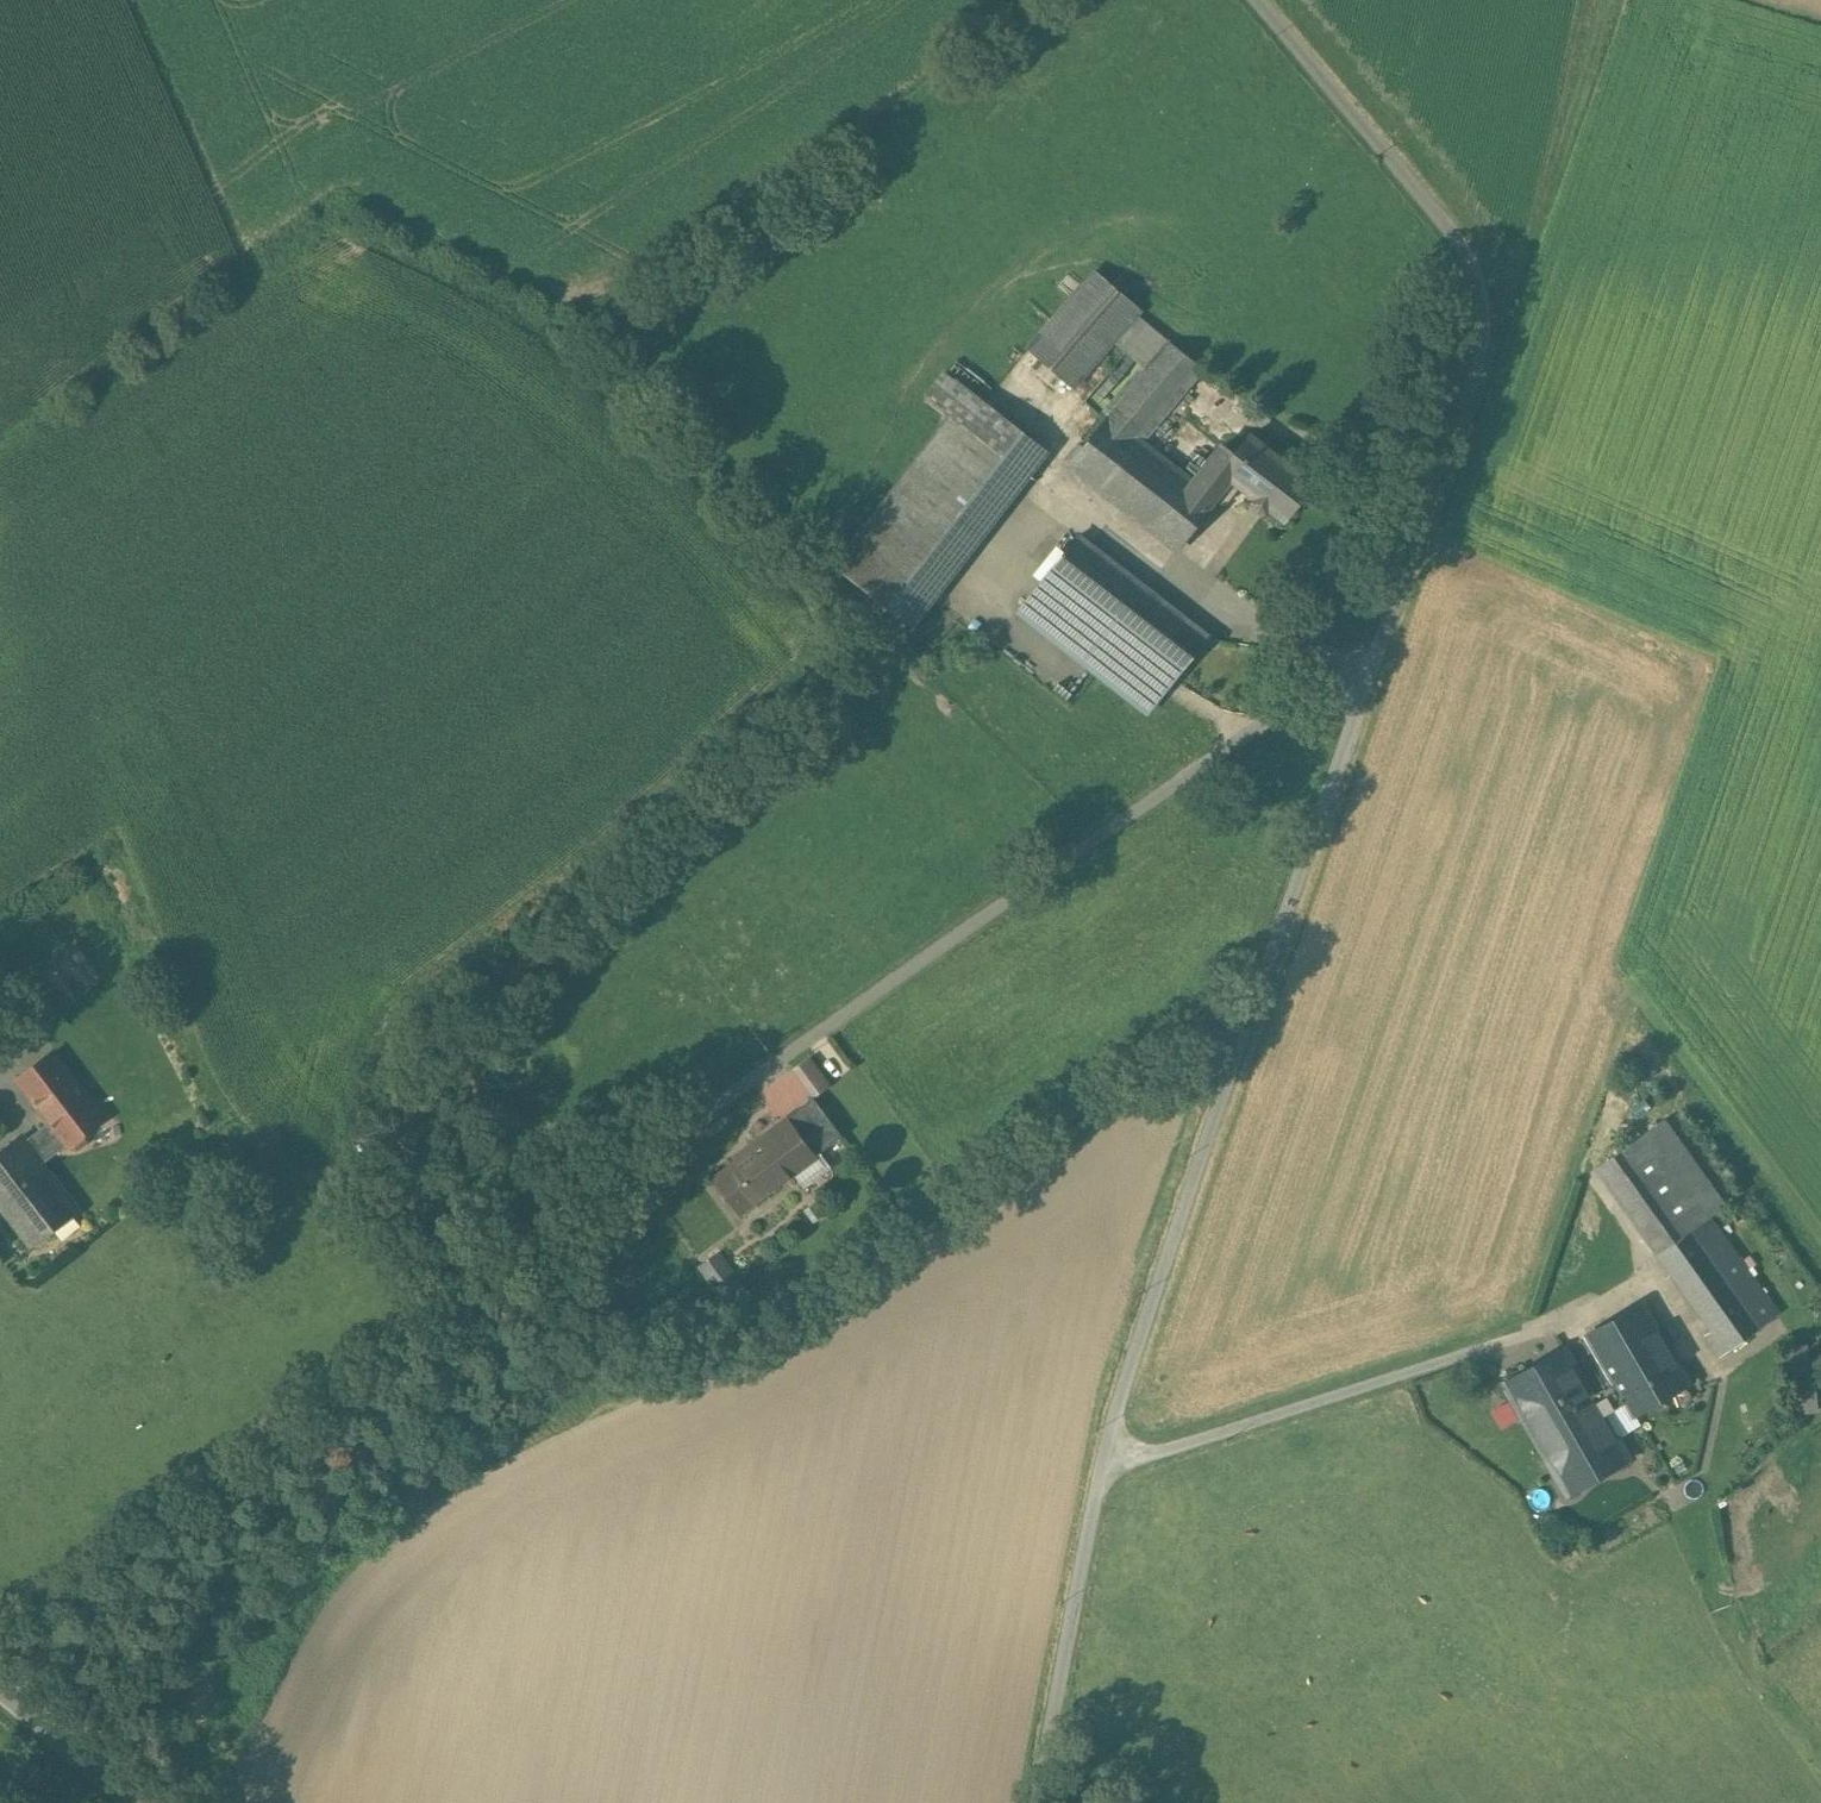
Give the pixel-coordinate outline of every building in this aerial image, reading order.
[(1143,311),(1094,268),(1025,346),(1075,389),(1143,311)] [(1168,338),(1142,316),(1118,345),(1144,366),(1168,338)] [(1231,482),(1284,520),(1316,477),(1250,430),(1224,433),(1193,476),(1145,439),(1202,367),(1168,340),(1070,465),(1179,551),(1231,482)] [(834,564),(917,627),(1052,451),(943,368),(921,397),(947,417),(834,564)] [(1010,608),(1148,714),(1207,638),(1068,532),(1010,608)] [(51,1122),(25,1142),(42,1164),(85,1131),(102,1118),(53,1054),(19,1080),(51,1122)] [(821,1095),(837,1081),(814,1054),(798,1067),(821,1095)] [(846,1138),(813,1094),(731,1153),(735,1159),(712,1176),(740,1215),(846,1138)] [(1665,1118),(1596,1169),(1719,1351),(1776,1312),(1711,1219),(1727,1206),(1665,1118)] [(85,1131),(69,1144),(71,1148),(77,1148),(88,1141),(89,1135),(85,1131)] [(0,1155),(0,1203),(32,1244),(77,1209),(42,1164),(25,1142),(22,1138),(0,1155)] [(1644,1299),(1582,1334),(1610,1383),(1620,1401),(1630,1418),(1691,1382),(1644,1299)] [(1568,1344),(1500,1380),(1563,1497),(1632,1461),(1604,1409),(1620,1401),(1610,1383),(1595,1392),(1568,1344)]
